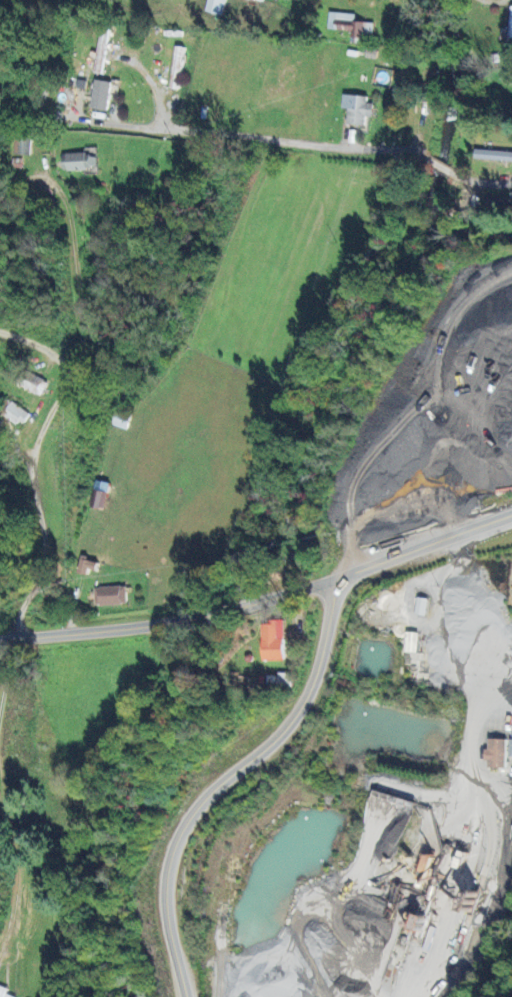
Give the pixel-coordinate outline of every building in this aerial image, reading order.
[(225,0),(206,0),(204,11),(221,15),(225,0)] [(500,27),(499,39),(506,40),(505,55),(511,55),(511,6),(509,6),(508,28),(500,27)] [(372,22),(354,21),(354,13),(327,12),(327,29),(352,30),(352,42),(371,43),(372,22)] [(89,108),(106,110),(110,82),(92,80),(89,108)] [(372,103),(366,102),(366,96),(342,95),(341,108),(346,109),(345,124),(364,125),(365,116),(371,117),(372,103)] [(29,154),(30,133),(13,132),(12,154),(29,154)] [(60,154),(61,170),(96,169),(96,153),(60,154)] [(43,395),(47,379),(18,370),(14,385),(43,395)] [(2,415),(24,426),(31,412),(9,401),(2,415)] [(95,571),(97,561),(80,558),(77,573),(87,575),(88,569),(95,571)] [(126,604),(125,586),(93,587),(94,604),(126,604)] [(260,622),(261,660),(282,660),(282,638),(277,638),(277,621),(260,622)] [(404,651),(416,652),(417,632),(405,632),(404,651)] [(507,738),(489,738),(489,748),(486,748),(486,767),(506,767),(507,738)] [(0,986),(0,996),(14,996),(6,994),(8,989),(0,986)]
